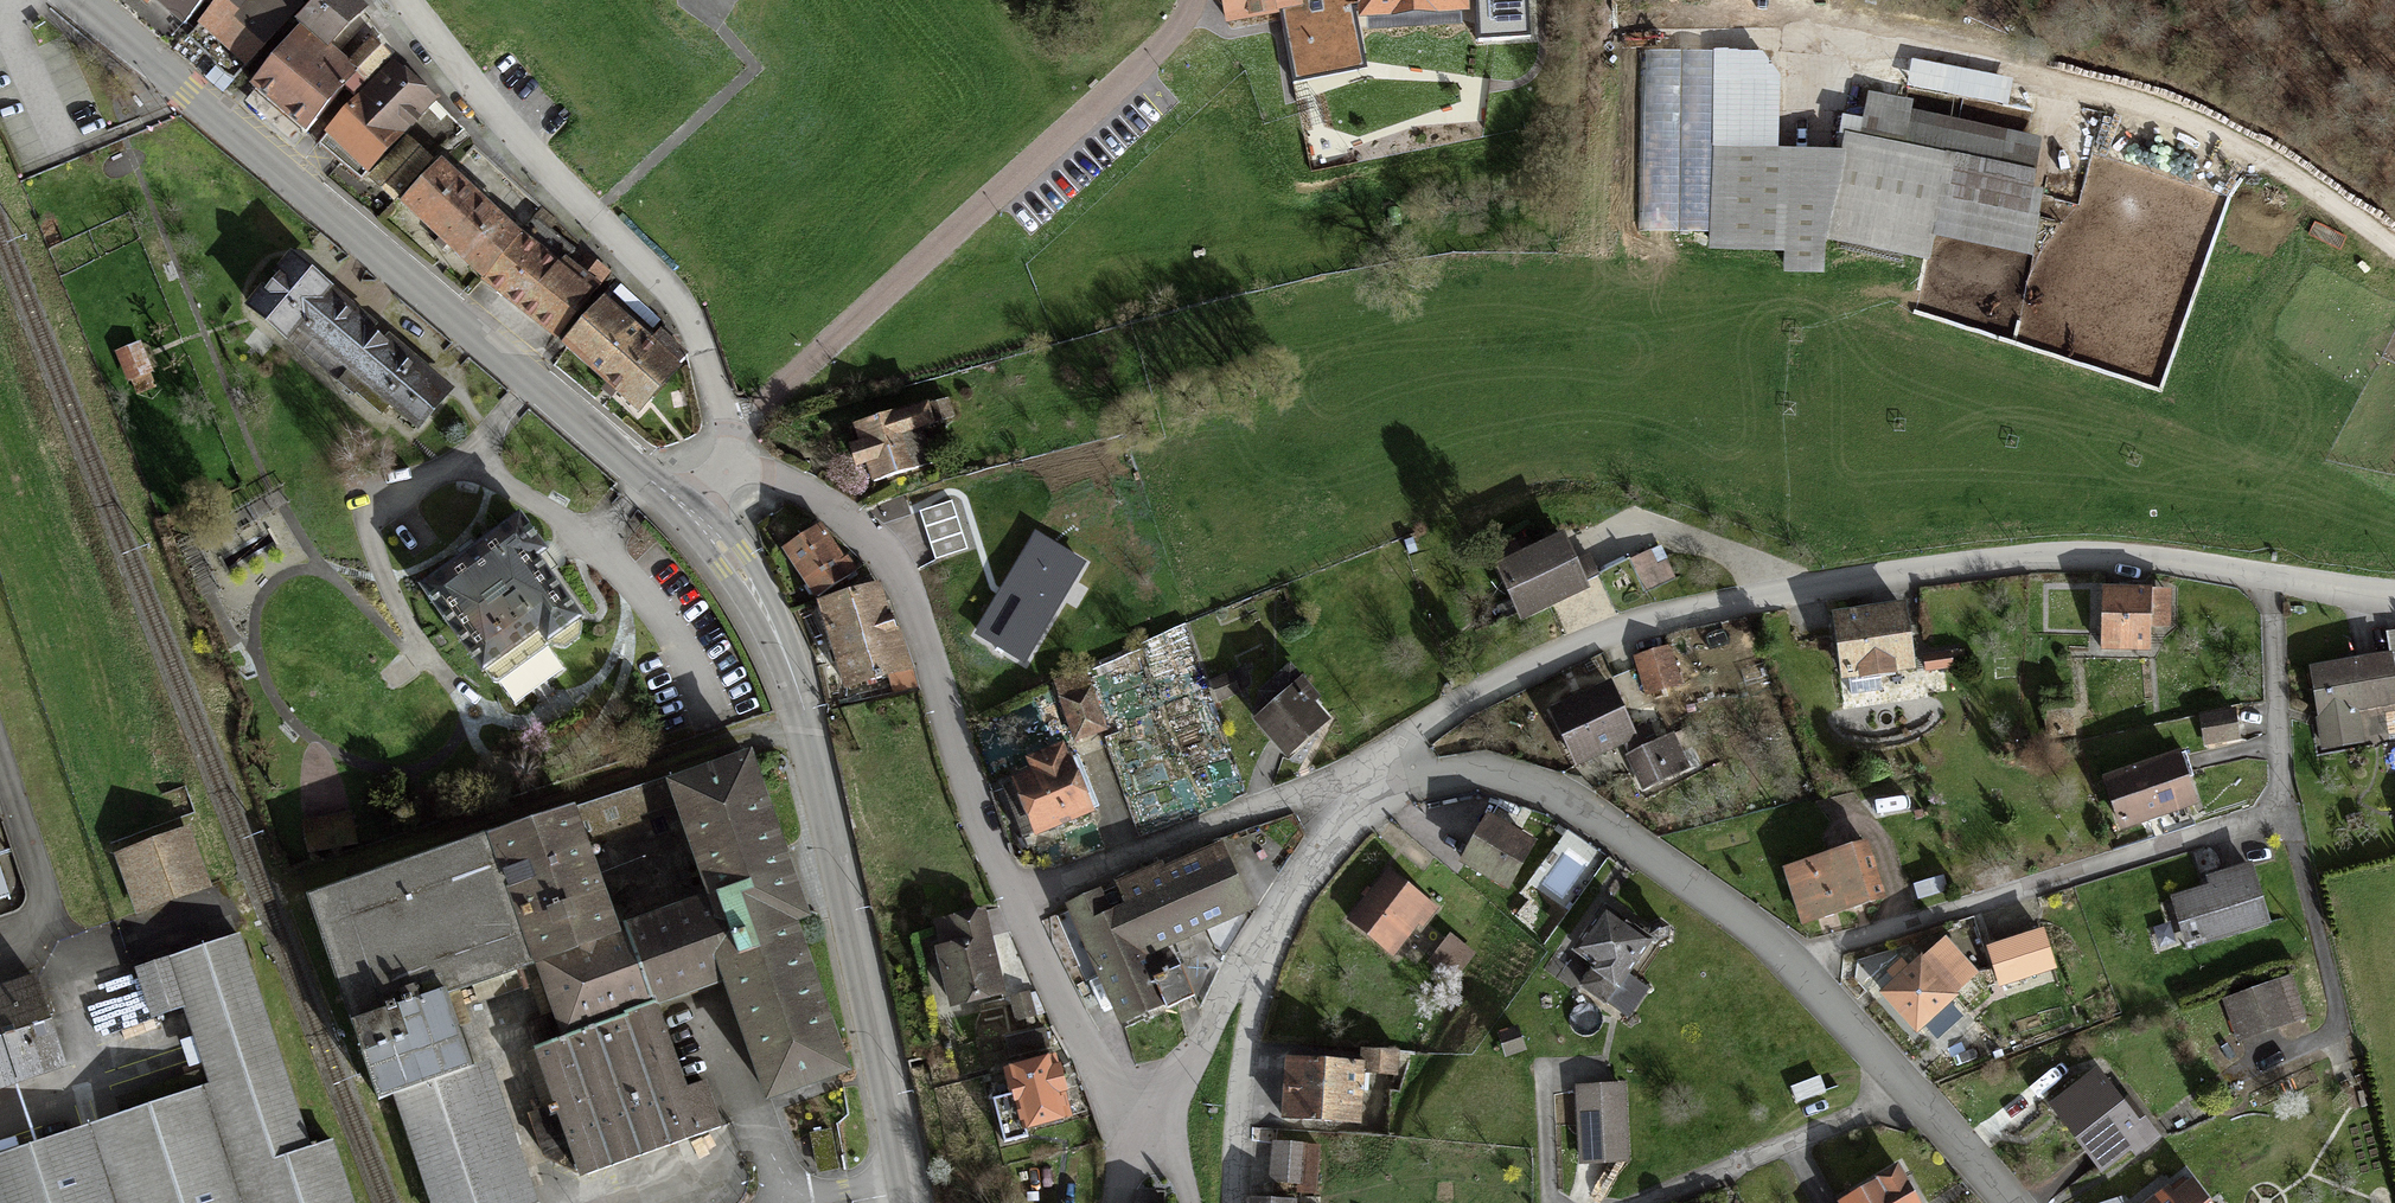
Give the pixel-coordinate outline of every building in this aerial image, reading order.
[(182,22),(202,0),(157,0),(182,22)] [(198,24),(249,66),(304,0),(218,0),(198,24)] [(330,53),(367,11),(354,0),(333,0),(306,31),(330,53)] [(1229,22),(1302,11),(1300,0),(1225,0),(1229,22)] [(1365,10),(1465,7),(1465,0),(1365,0),(1365,10)] [(306,31),(259,84),(307,125),(353,73),(330,53),(306,31)] [(1750,59),(1648,57),(1645,227),(1747,229),(1750,59)] [(394,66),(330,136),(369,171),(400,137),(433,102),(394,66)] [(2104,130),(2057,325),(2094,334),(2140,138),(2104,130)] [(427,161),(400,137),(369,171),(396,195),(427,161)] [(2046,176),(1903,147),(1765,150),(1759,262),(1791,262),(1792,287),(1829,289),(1833,233),(1942,259),(1941,237),(2029,257),(2046,176)] [(407,210),(565,349),(604,305),(612,296),(569,258),(561,268),(445,166),(407,210)] [(303,326),(335,289),(299,259),(254,311),(290,341),(303,326)] [(335,289),(303,326),(418,423),(450,387),(335,289)] [(604,305),(565,349),(643,408),(680,363),(604,305)] [(142,344),(117,354),(128,382),(153,373),(142,344)] [(934,408),(857,427),(870,479),(930,465),(922,431),(939,427),(934,408)] [(919,511),(934,560),(968,549),(953,500),(919,511)] [(520,512),(419,584),(481,671),(539,629),(548,641),(583,616),(540,557),(548,551),(520,512)] [(823,527),(789,547),(817,595),(851,575),(823,527)] [(1035,529),(974,634),(1028,665),(1089,560),(1035,529)] [(1564,535),(1504,564),(1527,611),(1587,583),(1564,535)] [(882,584),(823,603),(851,688),(909,670),(882,584)] [(2149,592),(2099,590),(2097,645),(2147,647),(2149,592)] [(1910,665),(1904,609),(1832,616),(1837,667),(1863,665),(1864,669),(1910,665)] [(1665,651),(1635,661),(1647,697),(1676,687),(1665,651)] [(1961,652),(1925,657),(1927,674),(1963,669),(1961,652)] [(2383,660),(2311,669),(2316,712),(2388,703),(2383,660)] [(1261,696),(1272,708),(1299,684),(1288,671),(1261,696)] [(1089,676),(1060,686),(1077,737),(1107,726),(1089,676)] [(1272,708),(1261,718),(1296,757),(1334,722),(1299,684),(1272,708)] [(1612,687),(1556,712),(1578,762),(1635,737),(1612,687)] [(2069,694),(2038,696),(2041,732),(2072,730),(2069,694)] [(2236,713),(2211,717),(2215,746),(2240,743),(2236,713)] [(1673,738),(1629,759),(1643,788),(1687,767),(1673,738)] [(1039,769),(1020,777),(1041,832),(1096,810),(1074,755),(1068,758),(1064,750),(1036,761),(1039,769)] [(706,900),(694,903),(722,982),(768,1101),(851,1073),(796,924),(808,919),(751,752),(667,783),(706,900)] [(2173,756),(2101,780),(2118,831),(2190,807),(2173,756)] [(576,809),(599,872),(662,851),(639,787),(576,809)] [(576,809),(489,838),(535,966),(562,1041),(653,1008),(621,929),(599,872),(576,809)] [(354,817),(305,825),(309,856),(359,848),(354,817)] [(1491,821),(1468,863),(1513,887),(1536,846),(1491,821)] [(187,828),(117,854),(137,910),(208,883),(187,828)] [(489,838),(316,899),(384,1101),(394,1098),(470,1069),(445,997),(535,966),(489,838)] [(1108,890),(1072,905),(1122,1024),(1165,1006),(1154,980),(1144,955),(1253,909),(1225,842),(1123,885),(1132,906),(1118,912),(1108,890)] [(1883,845),(1788,873),(1802,921),(1897,893),(1883,845)] [(2205,889),(2166,902),(2181,946),(2259,921),(2242,870),(2203,883),(2205,889)] [(1392,875),(1352,919),(1397,959),(1437,915),(1392,875)] [(694,903),(621,929),(653,1008),(722,982),(694,903)] [(1542,907),(1531,926),(1548,935),(1558,916),(1542,907)] [(1611,912),(1587,950),(1629,976),(1653,937),(1611,912)] [(1006,1001),(986,914),(934,926),(954,1013),(1006,1001)] [(225,1202),(356,1202),(333,1134),(313,1141),(241,930),(132,967),(151,1020),(185,1009),(212,1086),(188,1094),(225,1202)] [(1474,955),(1452,938),(1434,963),(1456,979),(1474,955)] [(1913,955),(1877,992),(1913,1026),(1949,988),(1913,955)] [(1183,969),(1154,980),(1165,1006),(1194,994),(1183,969)] [(1593,977),(1585,989),(1605,1001),(1612,990),(1593,977)] [(2283,980),(2223,1005),(2237,1037),(2296,1012),(2283,980)] [(17,1081),(63,1067),(35,982),(0,993),(0,1029),(17,1081)] [(562,1041),(534,1051),(580,1178),(721,1126),(705,1083),(684,1091),(653,1008),(562,1041)] [(17,1081),(0,1029),(0,1087),(17,1081)] [(1523,1030),(1504,1034),(1508,1052),(1526,1049),(1523,1030)] [(1035,1135),(1083,1122),(1066,1057),(1018,1070),(1035,1135)] [(1292,1062),(1286,1115),(1358,1123),(1364,1070),(1292,1062)] [(394,1098),(428,1202),(534,1202),(536,1202),(488,1063),(470,1069),(394,1098)] [(2093,1072),(2049,1107),(2101,1172),(2145,1138),(2093,1072)] [(1623,1085),(1579,1087),(1584,1164),(1627,1161),(1623,1085)] [(0,1159),(0,1194),(3,1202),(225,1202),(188,1094),(0,1159)] [(1277,1144),(1274,1180),(1302,1183),(1306,1147),(1277,1144)] [(1855,1202),(1914,1202),(1900,1178),(1855,1202)] [(2143,1202),(2174,1202),(2160,1188),(2143,1202)]
